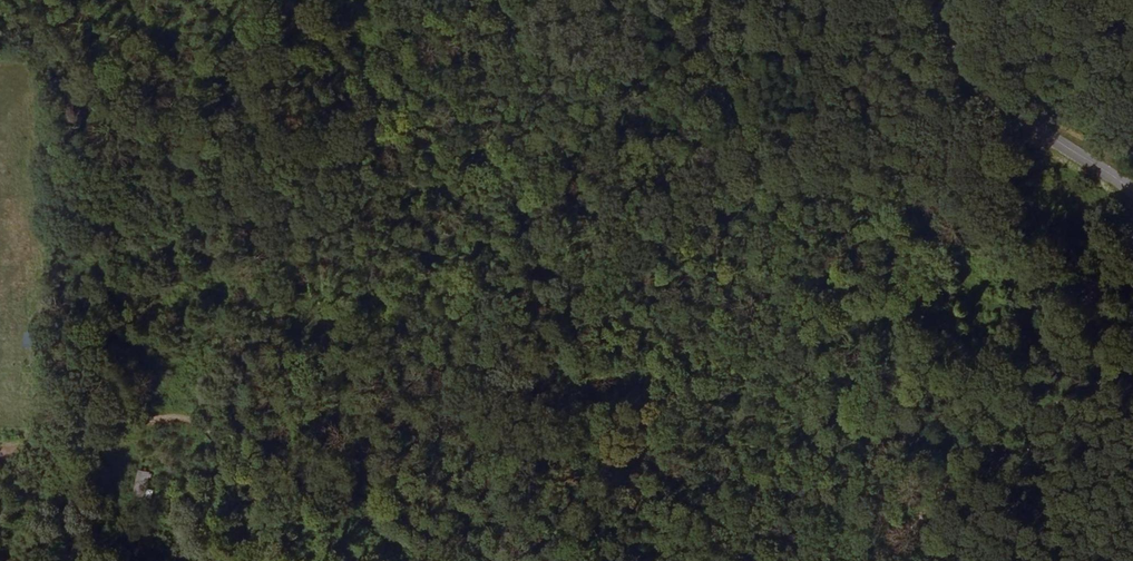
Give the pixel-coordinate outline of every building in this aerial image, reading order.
[(23,346),(35,347),(36,333),(24,332),(23,346)] [(150,475),(140,472),(135,496),(145,498),(150,475)]
